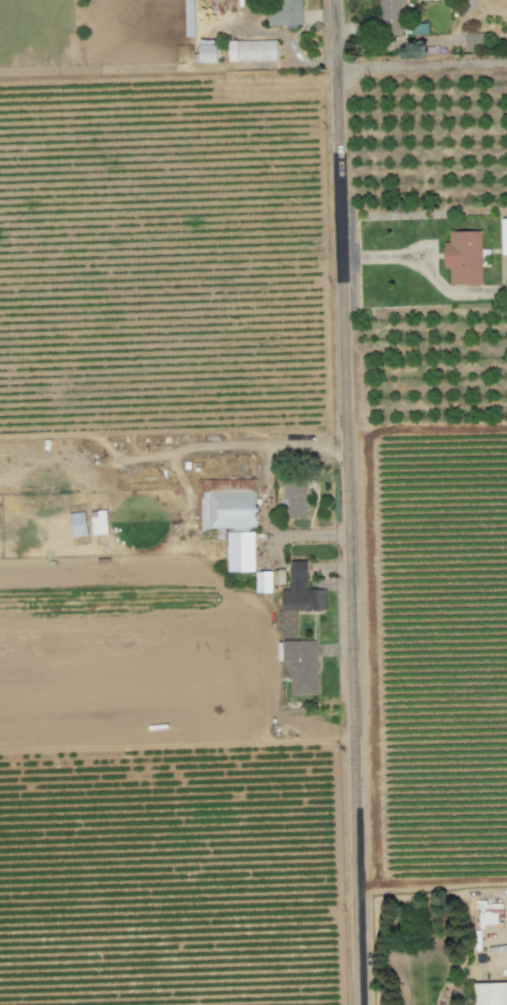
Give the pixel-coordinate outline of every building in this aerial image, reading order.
[(280,7),(268,7),(269,26),(286,26),(286,27),(302,27),(301,0),(279,0),(280,7)] [(378,35),(404,35),(404,0),(378,0),(378,35)] [(466,48),(483,48),(483,33),(466,33),(466,48)] [(200,63),(217,63),(216,40),(199,40),(200,63)] [(276,40),(229,41),(229,62),(277,61),(276,40)] [(450,285),(483,285),(482,231),(449,232),(449,243),(444,243),(444,269),(449,269),(450,285)] [(306,518),(305,475),(281,476),(281,499),(287,499),(287,518),(306,518)] [(198,480),(199,528),(256,528),(256,480),(198,480)] [(93,535),(108,533),(105,510),(89,512),(93,535)] [(72,538),(87,535),(84,512),(69,514),(72,538)] [(228,572),(255,572),(254,532),(227,533),(228,572)] [(282,611),(326,610),(325,589),(307,589),(307,561),(290,561),(291,589),(282,590),(282,611)] [(256,593),(272,593),(272,571),(256,572),(256,593)] [(317,641),(283,641),(284,663),(289,663),(289,696),(318,695),(317,641)] [(474,983),(475,1004),(506,1004),(506,983),(474,983)]
